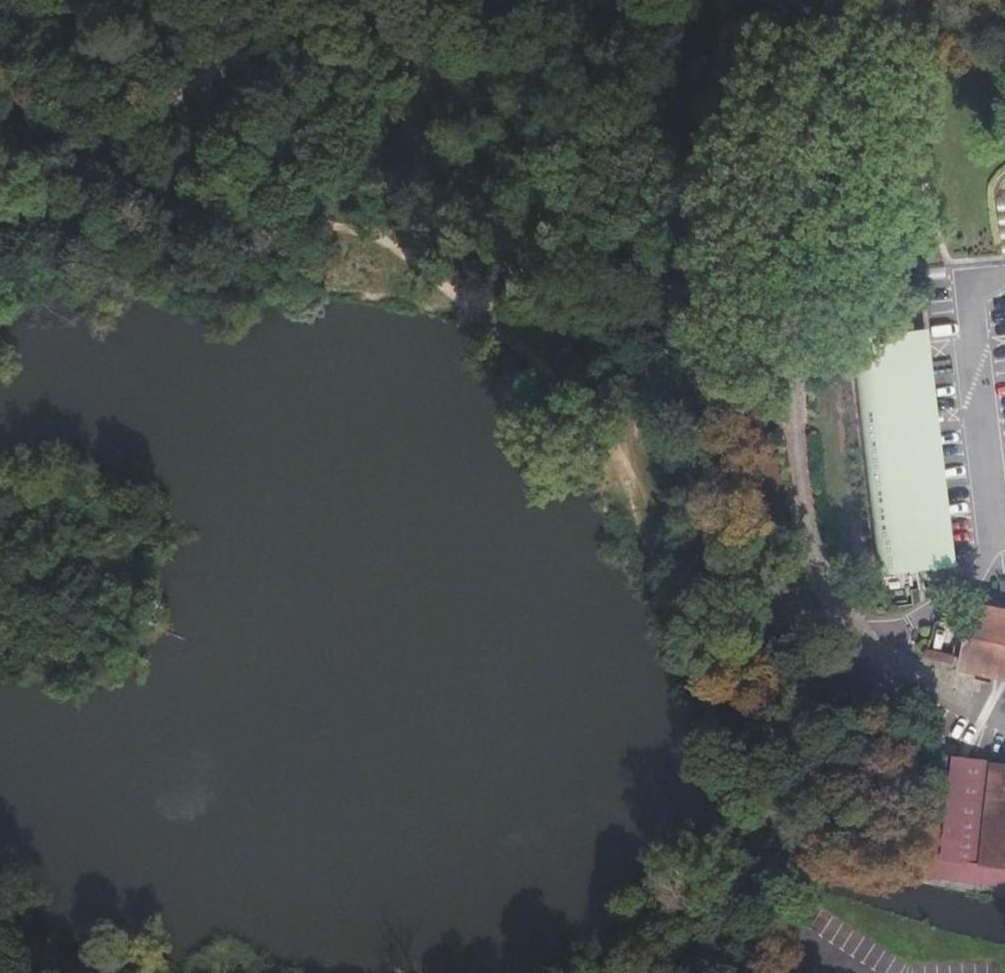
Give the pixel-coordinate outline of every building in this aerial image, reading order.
[(921,333),(851,341),(877,574),(948,564),(921,333)] [(974,608),(959,670),(1004,680),(1004,615),(974,608)] [(906,881),(1004,893),(1004,768),(991,766),(979,869),(972,868),(982,766),(946,762),(935,864),(907,862),(906,881)]
